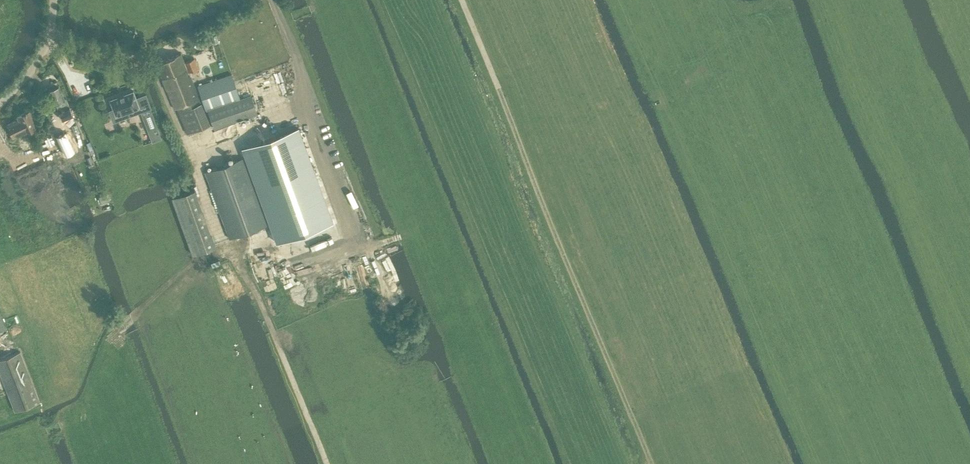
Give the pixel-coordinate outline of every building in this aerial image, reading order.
[(184,62),(181,53),(157,63),(175,108),(177,107),(188,134),(210,124),(200,98),(199,99),(190,76),(188,77),(186,72),(191,71),(192,73),(199,70),(194,58),(184,62)] [(206,109),(238,97),(235,86),(236,85),(232,74),(197,85),(206,109)] [(58,85),(55,81),(50,83),(49,89),(55,103),(57,102),(59,105),(58,106),(63,119),(73,115),(66,98),(65,98),(59,85),(58,85)] [(151,140),(161,137),(150,109),(151,108),(146,94),(136,97),(134,91),(110,100),(113,108),(108,110),(112,122),(140,112),(151,140)] [(214,129),(257,114),(251,95),(208,110),(214,129)] [(25,132),(37,126),(30,110),(17,115),(19,118),(7,124),(13,136),(25,131),(25,132)] [(66,133),(57,137),(65,155),(74,151),(66,133)] [(229,239),(268,225),(243,157),(205,171),(229,239)] [(216,246),(195,189),(171,198),(192,255),(216,246)] [(0,359),(0,385),(11,413),(42,400),(23,350),(0,359)]
